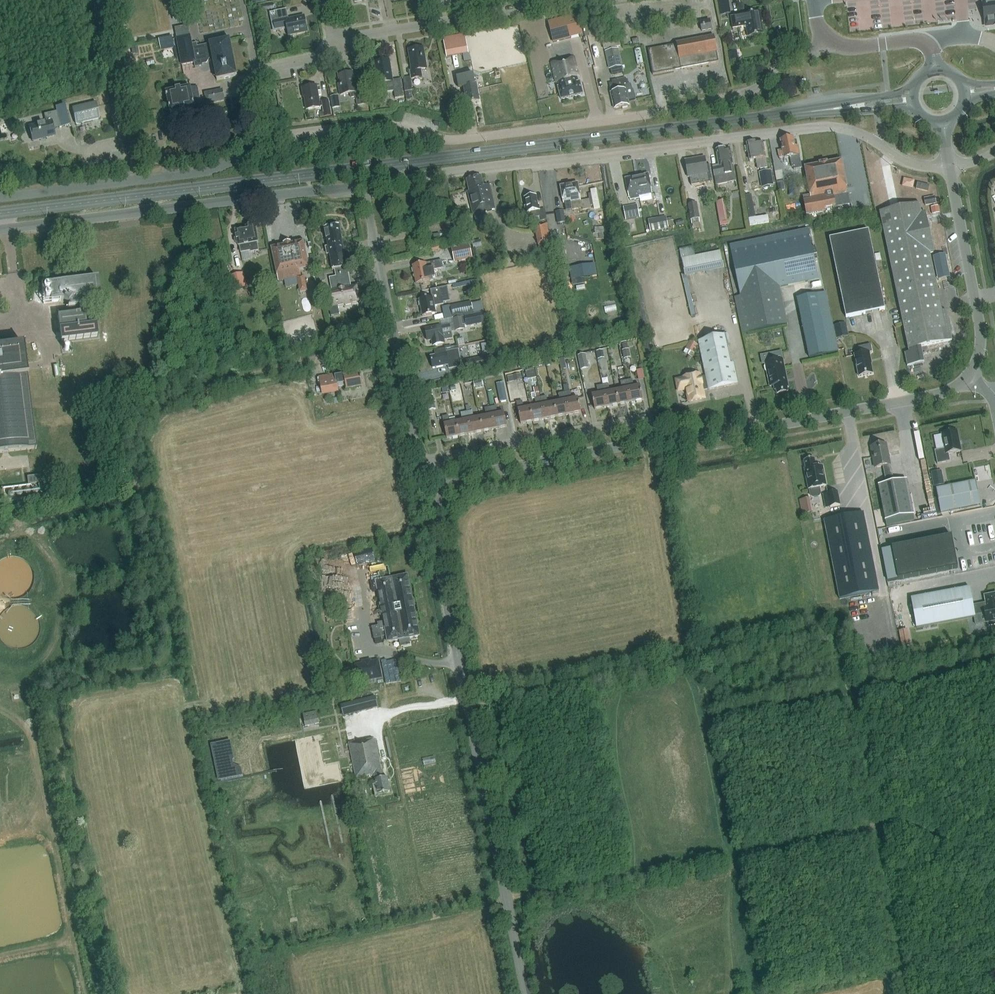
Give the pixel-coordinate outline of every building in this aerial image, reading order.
[(986,5),(985,6),(986,19),(988,19),(989,26),(994,25),(994,0),(986,0),(986,5)] [(718,7),(720,16),(731,14),(729,5),(718,7)] [(274,22),(276,30),(289,28),(291,38),(292,38),(291,34),(308,30),(309,32),(306,15),(305,15),(305,17),(291,20),(288,9),(271,12),(273,22),(274,22)] [(763,22),(761,11),(731,17),(733,29),(740,27),(740,26),(742,26),(743,23),(745,23),(748,37),(764,34),(761,22),(763,22)] [(577,16),(549,23),(554,43),(582,36),(577,16)] [(711,30),(710,21),(701,22),(702,31),(711,30)] [(212,57),(217,80),(237,76),(229,40),(224,41),(223,37),(214,39),(215,42),(209,43),(209,44),(197,47),(196,43),(192,44),(190,36),(188,27),(175,29),(177,38),(176,38),(181,65),(194,62),(195,67),(202,65),(202,63),(206,62),(210,55),(212,55),(212,57)] [(468,53),(465,35),(443,39),(447,57),(468,53)] [(173,46),(172,36),(158,39),(160,48),(173,46)] [(677,45),(649,50),(653,75),(718,62),(716,52),(717,52),(714,36),(705,38),(705,39),(677,44),(677,45)] [(602,41),(604,49),(620,45),(618,37),(602,41)] [(409,67),(411,79),(422,78),(421,70),(427,69),(423,48),(408,50),(411,67),(409,67)] [(607,52),(611,69),(622,67),(618,49),(607,52)] [(738,60),(737,51),(728,52),(729,61),(738,60)] [(574,58),(552,63),(556,81),(558,80),(559,87),(558,88),(561,99),(583,94),(580,82),(582,82),(580,74),(578,74),(574,58)] [(393,80),(390,59),(375,62),(379,84),(385,82),(386,90),(388,92),(395,91),(396,98),(405,97),(402,79),(393,80)] [(339,85),(341,95),(350,93),(351,98),(356,97),(357,106),(369,103),(366,88),(358,90),(356,83),(354,83),(352,73),(339,75),(341,85),(339,85)] [(459,89),(464,88),(467,105),(479,102),(476,86),(474,75),(457,78),(458,88),(459,89)] [(410,78),(403,79),(406,92),(412,91),(410,78)] [(612,83),(609,84),(611,93),(614,109),(622,107),(623,109),(628,108),(627,106),(629,106),(628,101),(636,99),(631,84),(629,85),(628,80),(618,82),(617,80),(612,81),(612,83)] [(166,92),(171,114),(195,109),(193,102),(200,101),(197,86),(191,88),(191,87),(166,92)] [(307,110),(321,108),(317,86),(302,89),(303,95),(304,95),(307,110)] [(221,90),(204,93),(205,94),(202,94),(203,97),(205,97),(206,104),(223,100),(221,90)] [(329,101),(322,102),(324,113),(319,113),(320,118),(331,116),(329,101)] [(100,119),(96,102),(72,108),(75,125),(100,119)] [(56,107),(61,127),(69,125),(65,106),(56,107)] [(46,123),(29,127),(32,141),(55,136),(53,129),(60,127),(56,112),(44,115),(46,123)] [(795,147),(793,138),(780,141),(782,151),(778,152),(780,159),(783,158),(784,159),(790,158),(792,170),(802,168),(798,146),(795,147)] [(756,143),(756,142),(747,144),(750,160),(756,159),(758,169),(767,167),(763,142),(756,143)] [(720,167),(713,168),(716,185),(736,181),(732,165),(734,165),(730,148),(726,149),(725,148),(716,149),(720,167)] [(709,179),(705,157),(685,160),(688,177),(698,175),(701,190),(710,188),(709,179)] [(805,168),(810,196),(803,197),(807,215),(825,212),(824,209),(835,207),(835,208),(850,205),(841,161),(805,168)] [(777,182),(785,182),(784,167),(776,168),(777,182)] [(759,172),(762,188),(774,186),(771,170),(759,172)] [(649,174),(637,176),(641,195),(652,193),(649,174)] [(474,214),(477,227),(487,225),(484,212),(495,209),(489,185),(483,187),(481,176),(466,180),(469,191),(467,192),(473,214),(474,214)] [(629,198),(630,198),(630,200),(640,198),(640,196),(641,195),(637,176),(625,179),(629,198)] [(914,188),(915,179),(904,177),(903,186),(914,188)] [(931,192),(933,183),(920,181),(918,189),(931,192)] [(580,200),(577,184),(561,187),(564,203),(565,203),(566,211),(579,209),(579,207),(580,206),(579,201),(580,200)] [(525,198),(526,206),(525,206),(526,213),(531,212),(532,218),(540,217),(541,221),(547,220),(545,209),(540,210),(539,205),(538,205),(536,196),(525,198)] [(720,224),(720,226),(727,225),(723,200),(716,201),(719,224),(720,224)] [(691,219),(693,230),(701,228),(699,219),(696,203),(688,205),(690,219),(691,219)] [(919,204),(880,212),(909,352),(905,353),(908,366),(924,362),(921,347),(952,340),(945,310),(942,311),(929,253),(933,252),(928,225),(924,223),(922,223),(921,219),(922,218),(919,204)] [(638,206),(624,209),(626,220),(640,217),(638,206)] [(565,222),(563,211),(555,212),(557,224),(565,222)] [(750,215),(752,227),(770,224),(768,212),(750,215)] [(651,232),(668,228),(666,216),(648,219),(651,232)] [(553,253),(547,223),(534,226),(540,256),(553,253)] [(630,232),(629,224),(622,225),(623,233),(630,232)] [(255,225),(246,227),(247,228),(236,230),(239,246),(240,246),(241,253),(251,251),(252,252),(259,251),(257,242),(259,242),(255,225)] [(345,251),(339,225),(324,228),(332,270),(335,269),(348,267),(345,251)] [(742,334),(787,325),(779,288),(819,280),(808,229),(730,246),(741,296),(735,297),(742,334)] [(869,230),(829,239),(846,318),(885,310),(869,230)] [(472,242),(473,249),(472,249),(474,257),(478,256),(476,249),(482,248),(480,240),(472,242)] [(291,243),(289,243),(285,244),(284,244),(284,246),(272,249),(279,282),(284,281),(297,278),(299,285),(300,292),(307,291),(304,277),(301,277),(300,271),(309,269),(304,242),(291,245),(291,243)] [(469,244),(451,248),(454,262),(472,258),(469,244)] [(686,276),(725,269),(722,250),(691,256),(689,249),(681,250),(686,276)] [(442,260),(413,266),(417,284),(430,281),(430,279),(436,278),(434,270),(444,268),(442,260)] [(348,267),(335,269),(337,276),(330,278),(333,291),(326,292),(329,307),(360,300),(357,286),(352,287),(348,267)] [(231,276),(229,277),(230,277),(233,291),(247,287),(243,273),(231,276)] [(97,279),(41,286),(44,305),(60,303),(60,302),(64,302),(68,306),(69,316),(58,318),(59,330),(60,342),(98,337),(96,325),(87,326),(83,301),(100,298),(97,279)] [(444,304),(443,299),(450,298),(447,287),(431,290),(432,297),(420,299),(423,316),(436,313),(435,306),(444,304)] [(809,358),(829,353),(838,352),(826,293),(817,295),(797,299),(809,358)] [(471,301),(450,305),(453,317),(473,313),(472,304),(471,301)] [(464,316),(463,317),(465,327),(466,327),(485,323),(483,313),(464,316)] [(428,340),(435,339),(436,345),(445,343),(444,340),(453,338),(451,330),(455,330),(456,330),(465,328),(465,327),(463,317),(453,319),(454,324),(442,326),(441,326),(426,329),(428,340)] [(834,326),(837,339),(848,336),(846,323),(834,326)] [(709,390),(738,384),(734,364),(731,364),(725,335),(698,341),(706,376),(700,377),(699,374),(684,378),(676,380),(679,391),(687,389),(689,402),(704,399),(702,387),(708,385),(709,390)] [(685,349),(694,354),(698,346),(690,341),(685,349)] [(22,345),(0,348),(0,454),(36,449),(22,345)] [(858,347),(860,354),(854,355),(859,376),(873,373),(868,353),(872,352),(871,345),(858,347)] [(458,350),(459,350),(458,347),(436,351),(437,355),(431,356),(433,368),(449,365),(449,369),(462,367),(458,350)] [(631,358),(629,349),(622,350),(624,359),(631,358)] [(605,358),(603,350),(596,351),(598,360),(605,358)] [(587,366),(585,354),(578,355),(581,368),(587,366)] [(489,369),(495,368),(493,355),(491,355),(486,356),(487,358),(489,369)] [(777,394),(788,391),(787,388),(789,387),(783,359),(765,363),(766,365),(764,367),(765,371),(767,372),(770,386),(774,385),(775,390),(776,390),(777,394)] [(536,378),(534,370),(526,372),(527,380),(536,378)] [(346,390),(363,387),(360,373),(343,376),(343,373),(319,378),(321,387),(321,388),(323,395),(338,392),(337,386),(345,384),(346,390)] [(640,386),(634,387),(632,379),(627,381),(631,402),(643,400),(640,386)] [(621,382),(623,389),(616,391),(619,405),(631,402),(627,381),(621,382)] [(507,401),(504,383),(496,384),(500,402),(507,401)] [(610,392),(609,384),(603,385),(607,407),(619,405),(616,391),(610,392)] [(597,386),(598,394),(592,396),(595,409),(607,407),(603,385),(597,386)] [(578,398),(571,400),(570,392),(565,393),(569,414),(581,412),(578,398)] [(558,394),(560,402),(554,403),(557,417),(569,414),(565,393),(558,394)] [(388,399),(381,394),(377,399),(384,404),(388,399)] [(436,408),(434,395),(427,396),(429,409),(436,408)] [(548,405),(546,397),(541,398),(545,419),(557,417),(554,403),(548,405)] [(535,399),(536,407),(530,408),(533,421),(545,419),(541,398),(535,399)] [(524,409),(522,401),(516,402),(521,424),(533,421),(530,408),(524,409)] [(504,413),(498,414),(496,407),(491,408),(495,429),(507,427),(504,413)] [(485,409),(486,417),(480,418),(483,431),(495,429),(491,408),(485,409)] [(474,419),(472,411),(467,413),(471,434),(483,431),(480,418),(474,419)] [(461,414),(462,422),(456,423),(459,436),(471,434),(467,413),(461,414)] [(450,424),(448,416),(443,417),(447,439),(459,436),(456,423),(450,424)] [(961,451),(957,431),(941,434),(944,449),(935,451),(937,464),(951,461),(949,454),(961,451)] [(871,447),(875,468),(890,465),(886,444),(871,447)] [(805,469),(809,490),(810,490),(811,496),(813,497),(819,496),(821,494),(819,488),(826,486),(822,466),(816,467),(814,459),(804,461),(806,469),(805,469)] [(974,466),(968,467),(971,480),(977,479),(974,466)] [(944,485),(941,471),(931,473),(934,487),(944,485)] [(40,475),(27,477),(28,484),(41,482),(40,475)] [(914,515),(907,480),(878,485),(885,521),(914,515)] [(980,505),(975,481),(936,489),(941,513),(980,505)] [(837,492),(828,493),(830,507),(840,505),(837,492)] [(810,497),(800,499),(802,513),(812,512),(810,497)] [(840,599),(879,591),(864,513),(824,521),(840,599)] [(898,580),(958,568),(952,536),(892,548),(898,580)] [(354,552),(357,564),(375,560),(372,548),(354,552)] [(388,642),(399,640),(401,646),(410,644),(409,638),(420,636),(408,575),(376,581),(378,591),(384,622),(377,623),(378,626),(372,627),(375,638),(381,637),(381,636),(386,635),(388,642)] [(985,596),(986,604),(973,606),(970,588),(911,599),(916,628),(975,617),(975,614),(984,612),(987,623),(988,622),(989,625),(994,624),(994,622),(994,621),(994,594),(985,596)] [(910,645),(907,629),(899,631),(902,647),(910,645)] [(878,642),(880,653),(896,651),(894,639),(878,642)] [(363,663),(355,665),(359,682),(383,677),(379,660),(371,661),(371,659),(363,661),(363,663)] [(390,680),(400,679),(398,660),(388,661),(390,680)] [(375,695),(340,705),(343,716),(378,706),(375,695)] [(315,722),(315,724),(319,723),(317,712),(303,715),(305,726),(309,726),(309,723),(315,722)] [(383,777),(375,739),(366,740),(366,739),(349,743),(356,777),(374,773),(378,793),(390,791),(387,776),(383,777)] [(221,781),(243,776),(241,768),(234,765),(233,761),(234,760),(231,744),(214,747),(221,781)]
